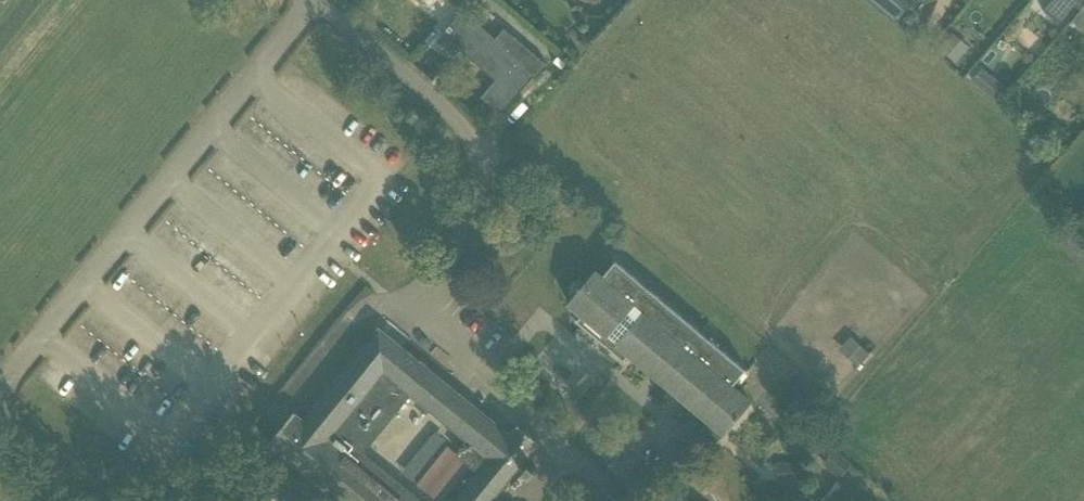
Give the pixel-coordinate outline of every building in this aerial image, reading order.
[(884,9),(891,0),(874,0),(884,9)] [(1083,5),(1083,0),(1053,0),(1044,11),(1059,23),(1075,5),(1080,10),(1083,5)] [(452,24),(438,41),(455,56),(460,50),(496,81),(482,98),(501,114),(515,98),(533,76),(536,78),(548,66),(522,44),(504,30),(495,40),(463,12),(452,24)] [(908,12),(902,19),(910,25),(916,18),(908,12)] [(969,47),(952,32),(939,49),(956,63),(969,47)] [(438,183),(434,188),(447,199),(451,194),(438,183)] [(630,354),(725,434),(739,418),(751,404),(732,387),(746,371),(617,261),(604,274),(599,269),(572,301),(586,313),(580,321),(625,361),(630,354)] [(539,443),(519,426),(510,437),(379,329),(304,422),(294,413),(269,444),(339,500),(419,500),(397,482),(362,453),(373,438),(374,439),(411,394),(469,442),(458,454),(480,473),(456,500),(491,500),(539,443)] [(856,366),(867,354),(847,336),(836,348),(856,366)] [(835,450),(823,464),(839,478),(851,464),(835,450)] [(801,482),(801,463),(778,463),(778,481),(801,482)] [(820,500),(835,500),(846,487),(838,480),(820,500)]
